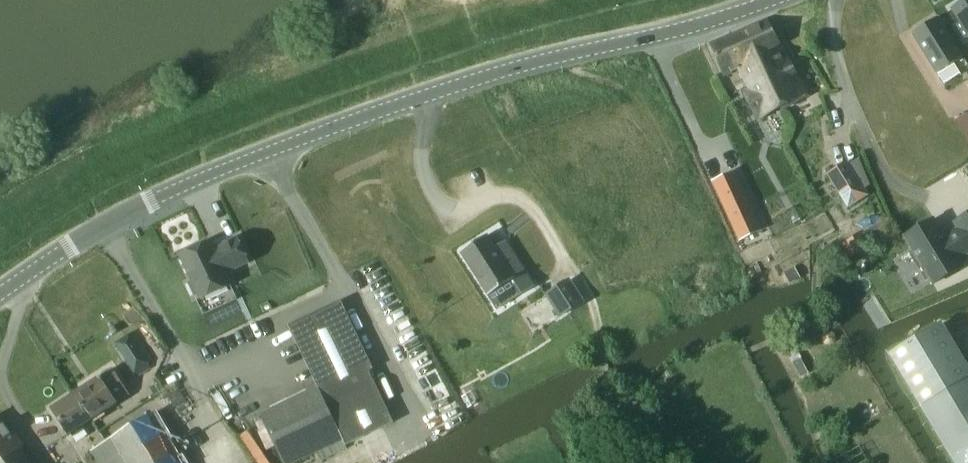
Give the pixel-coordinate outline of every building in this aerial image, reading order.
[(950,8),(959,23),(955,26),(964,39),(967,37),(967,38),(967,0),(962,0),(950,8)] [(911,33),(936,74),(962,58),(937,17),(911,33)] [(766,19),(735,34),(750,62),(758,57),(773,87),(770,88),(780,107),(781,110),(810,96),(781,46),(766,19)] [(750,62),(735,34),(710,45),(723,75),(738,68),(748,90),(744,92),(758,121),(781,110),(780,107),(770,88),(773,87),(758,57),(750,62)] [(964,112),(954,118),(967,140),(967,119),(964,112)] [(847,162),(828,174),(848,207),(867,195),(865,191),(849,166),(847,162)] [(739,187),(717,197),(737,241),(759,231),(739,187)] [(914,253),(909,256),(925,282),(928,281),(931,286),(964,267),(960,260),(967,255),(967,213),(954,222),(958,230),(945,238),(933,218),(904,236),(914,253)] [(488,233),(462,249),(488,291),(512,277),(521,290),(533,282),(510,247),(502,252),(488,233)] [(209,242),(180,255),(181,257),(192,281),(188,283),(194,296),(199,294),(201,299),(230,285),(224,273),(248,262),(237,239),(236,239),(219,247),(220,250),(214,253),(209,242)] [(794,267),(782,274),(788,284),(800,278),(794,267)] [(582,301),(568,280),(546,294),(560,315),(582,301)] [(261,414),(263,418),(276,446),(284,462),(294,462),(342,440),(347,447),(393,425),(337,307),(295,327),(323,386),(261,414)] [(954,462),(967,462),(967,368),(942,324),(890,355),(954,462)] [(128,362),(137,376),(155,364),(145,351),(128,362)] [(112,369),(74,394),(91,420),(129,396),(112,369)] [(91,420),(74,394),(52,409),(69,435),(91,420)] [(91,452),(98,462),(182,462),(152,414),(91,452)] [(0,419),(0,462),(31,462),(0,419)]
